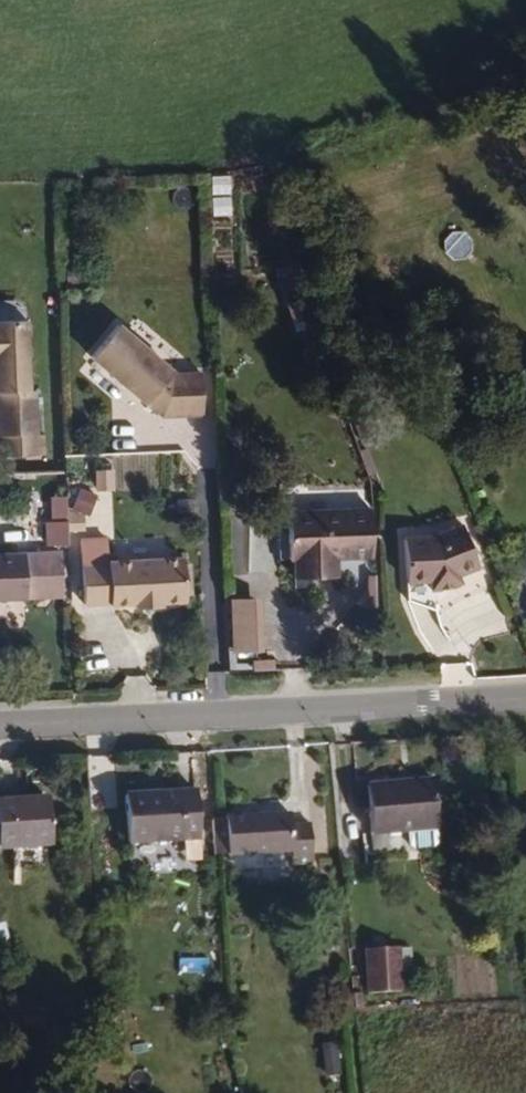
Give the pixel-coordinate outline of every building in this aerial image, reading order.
[(123,325),(96,360),(149,400),(154,396),(167,408),(204,409),(202,368),(178,368),(123,325)] [(1,367),(4,443),(42,441),(40,400),(36,400),(32,331),(0,332),(0,367),(1,367)] [(375,559),(375,510),(289,512),(291,562),(297,562),(298,581),(323,580),(323,561),(340,561),(375,559)] [(477,568),(460,525),(434,534),(407,535),(397,539),(402,588),(429,579),(429,590),(442,590),(458,584),(457,577),(477,568)] [(47,597),(45,552),(0,554),(0,599),(47,597)] [(188,556),(87,559),(88,603),(114,603),(114,605),(140,606),(140,609),(163,609),(163,605),(187,604),(188,556)] [(340,579),(340,561),(323,561),(323,580),(340,579)] [(268,646),(267,610),(245,611),(246,647),(268,646)] [(438,779),(373,785),(377,837),(442,831),(438,779)] [(199,782),(127,783),(129,833),(201,831),(199,782)] [(49,790),(1,791),(2,839),(50,838),(49,790)] [(294,802),(230,807),(232,843),(295,840),(296,855),(316,854),(313,812),(295,813),(294,802)] [(398,947),(366,950),(370,989),(402,987),(398,947)]
